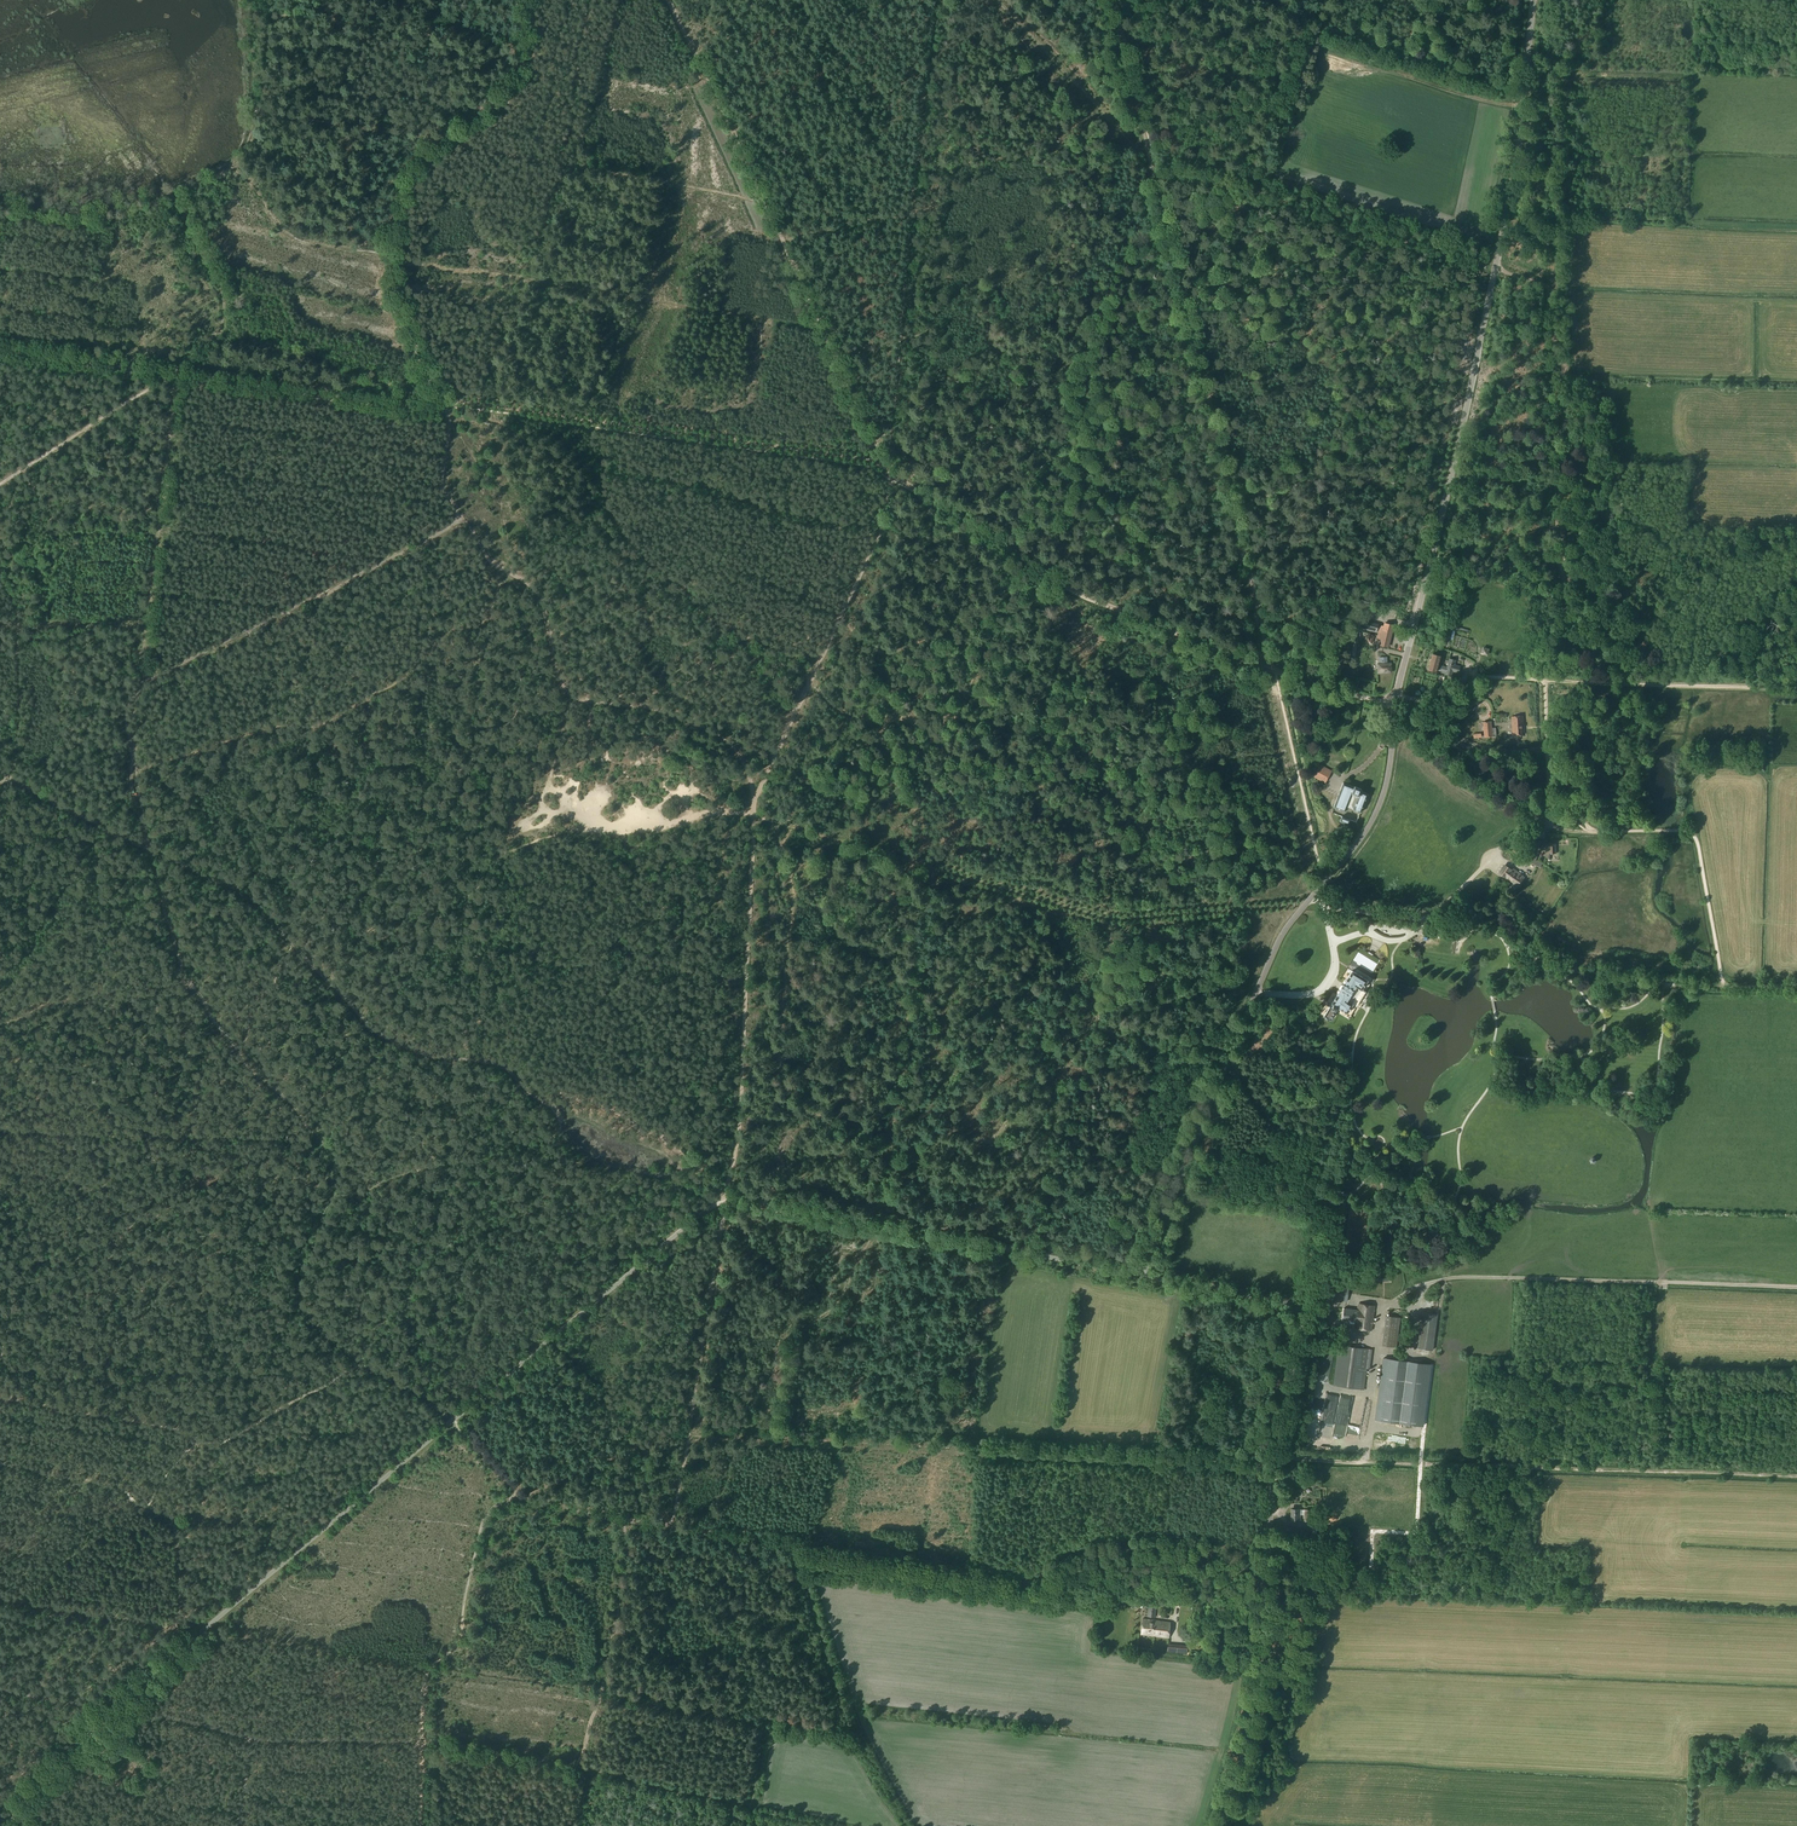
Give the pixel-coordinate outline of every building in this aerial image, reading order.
[(1370,631),(1376,632),(1378,625),(1372,623),(1370,631)] [(1388,647),(1393,625),(1384,623),(1383,626),(1380,625),(1377,639),(1379,640),(1378,645),(1388,647)] [(1444,634),(1443,639),(1444,639),(1449,641),(1452,630),(1447,629),(1446,629),(1444,634)] [(1440,656),(1432,654),(1428,670),(1436,672),(1436,670),(1446,673),(1445,674),(1452,676),(1453,672),(1458,673),(1459,667),(1455,665),(1456,661),(1449,659),(1447,667),(1437,665),(1440,656)] [(1389,671),(1389,664),(1387,664),(1386,658),(1379,658),(1380,671),(1389,671)] [(1524,718),(1523,715),(1511,717),(1513,736),(1523,735),(1522,718),(1524,718)] [(1492,721),(1484,722),(1486,739),(1493,738),(1492,727),(1493,727),(1492,721)] [(1331,772),(1320,766),(1314,777),(1325,783),(1331,772)] [(1343,783),(1333,808),(1345,812),(1347,807),(1361,813),(1368,794),(1360,791),(1361,789),(1354,786),(1354,787),(1343,783)] [(1340,821),(1348,825),(1350,819),(1342,816),(1340,821)] [(1537,839),(1530,852),(1536,855),(1542,841),(1537,839)] [(1555,843),(1545,843),(1545,851),(1546,851),(1546,856),(1549,856),(1549,854),(1556,854),(1555,843)] [(1533,858),(1531,861),(1541,866),(1542,863),(1533,858)] [(1505,866),(1500,873),(1506,878),(1507,877),(1513,880),(1513,881),(1519,885),(1523,879),(1522,878),(1523,877),(1511,868),(1510,870),(1505,866)] [(1330,1007),(1324,1017),(1329,1020),(1337,1008),(1347,1014),(1353,1004),(1358,1006),(1366,992),(1362,990),(1367,981),(1352,971),(1346,979),(1343,984),(1339,990),(1340,990),(1337,994),(1337,995),(1331,1004),(1333,1005),(1331,1008),(1330,1007)] [(1349,1287),(1329,1285),(1328,1299),(1348,1301),(1349,1287)] [(1343,1314),(1342,1320),(1356,1322),(1355,1328),(1372,1329),(1375,1306),(1358,1304),(1357,1310),(1344,1308),(1343,1314)] [(1084,1330),(1085,1330),(1088,1331),(1092,1332),(1096,1332),(1096,1331),(1098,1316),(1094,1315),(1091,1315),(1087,1315),(1086,1315),(1087,1315),(1085,1330),(1084,1330)] [(1401,1317),(1385,1315),(1381,1345),(1396,1347),(1401,1317)] [(1339,1345),(1333,1386),(1364,1390),(1366,1368),(1373,1369),(1375,1350),(1339,1345)] [(1430,1364),(1383,1358),(1374,1420),(1421,1426),(1430,1364)] [(1302,1515),(1304,1515),(1304,1510),(1301,1510),(1301,1509),(1291,1509),(1291,1521),(1301,1521),(1301,1515),(1302,1515)] [(1156,1604),(1149,1603),(1148,1617),(1155,1618),(1156,1604)] [(1143,1619),(1141,1634),(1169,1638),(1170,1622),(1143,1619)]
